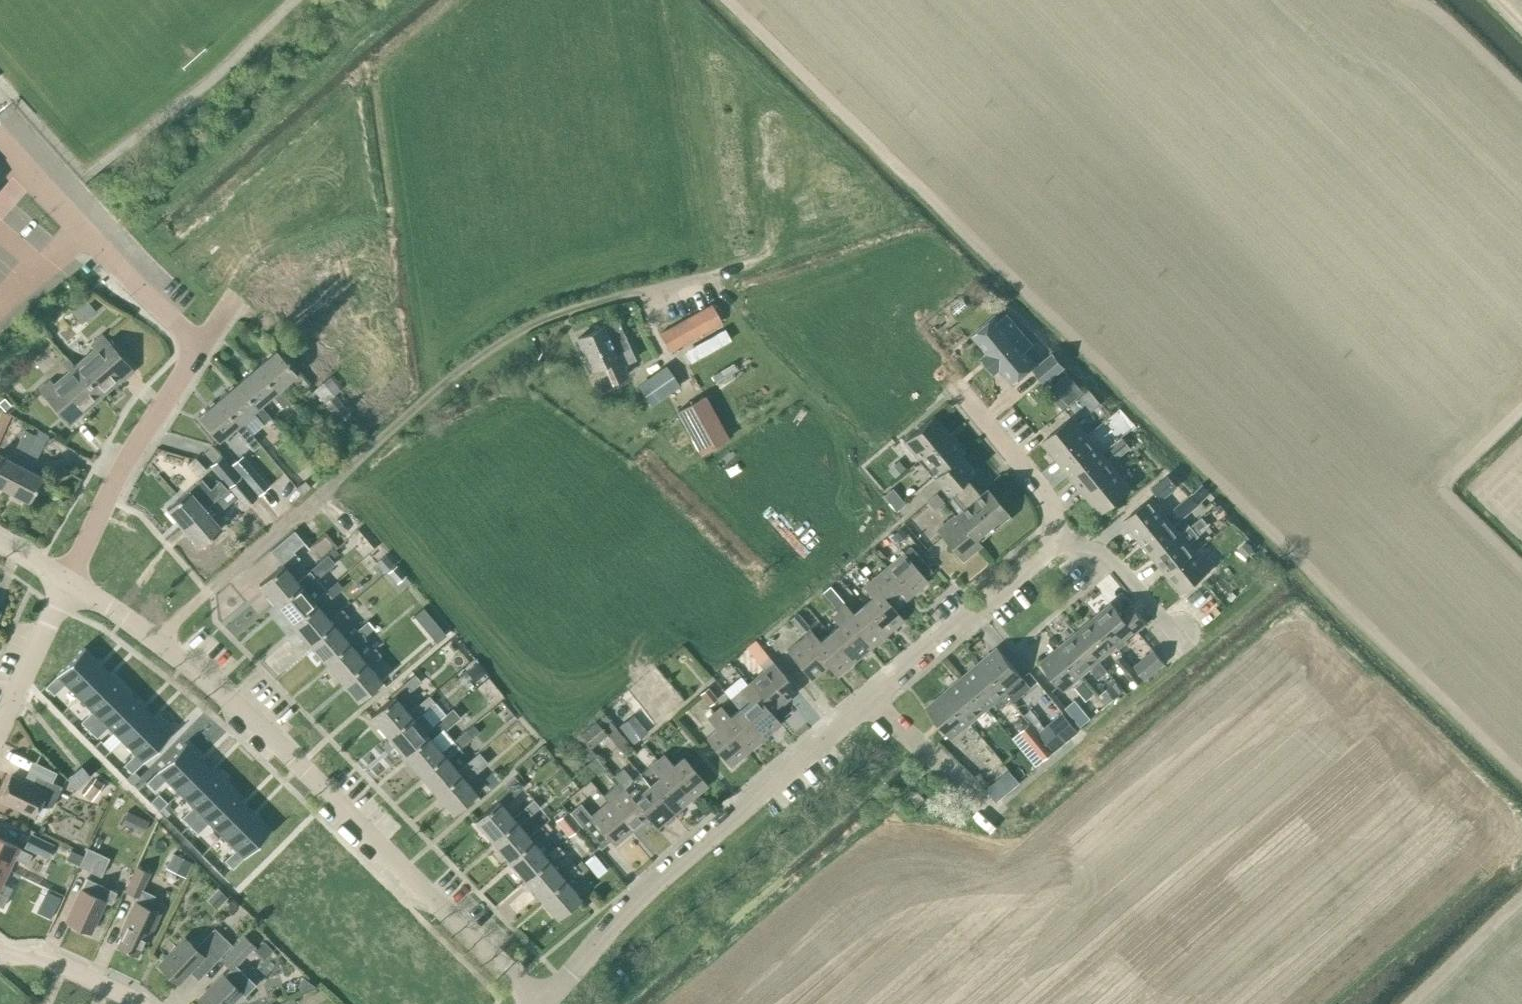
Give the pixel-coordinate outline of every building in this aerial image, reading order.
[(83,321),(95,311),(86,300),(74,310),(83,321)] [(659,335),(669,353),(721,324),(711,306),(659,335)] [(1011,382),(1034,363),(1024,352),(1030,346),(1004,315),(998,320),(995,317),(973,336),(987,354),(981,359),(993,373),(999,368),(1011,382)] [(603,329),(602,327),(577,338),(595,378),(607,373),(610,382),(626,375),(621,364),(634,359),(618,323),(603,329)] [(692,358),(732,335),(726,324),(686,347),(692,358)] [(101,396),(130,370),(101,336),(90,345),(94,348),(74,365),(101,396)] [(275,350),(256,367),(275,391),(278,389),(291,378),(301,391),(308,385),(297,371),(295,373),(275,350)] [(1033,368),(1045,383),(1065,366),(1053,351),(1033,368)] [(52,385),(49,381),(39,390),(68,424),(101,396),(74,365),(67,357),(60,363),(68,371),(52,385)] [(278,389),(275,391),(256,367),(236,383),(256,407),(259,405),(271,395),(282,407),(289,401),(278,389)] [(638,387),(650,404),(678,385),(665,367),(638,387)] [(1054,384),(1069,403),(1082,393),(1067,374),(1054,384)] [(259,405),(256,407),(236,383),(217,400),(237,424),(240,421),(252,411),(263,423),(270,417),(259,405)] [(1080,416),(1093,406),(1085,396),(1073,406),(1080,416)] [(0,401),(0,405),(5,410),(11,404),(4,397),(0,401)] [(323,404),(339,423),(348,415),(333,397),(323,404)] [(703,398),(677,412),(701,455),(727,441),(703,398)] [(237,424),(217,400),(198,417),(218,440),(233,427),(251,449),(258,443),(240,421),(237,424)] [(11,416),(2,412),(1,414),(0,417),(0,438),(11,416)] [(903,441),(919,460),(949,435),(933,416),(903,441)] [(1042,441),(1057,460),(1087,435),(1072,417),(1042,441)] [(29,502),(42,476),(31,471),(49,435),(39,430),(35,436),(25,455),(20,465),(7,490),(29,502)] [(15,450),(25,455),(35,436),(25,431),(15,450)] [(935,479),(965,454),(949,435),(919,460),(935,479)] [(1101,453),(1087,435),(1057,460),(1071,477),(1101,453)] [(335,453),(344,444),(337,437),(328,445),(335,453)] [(1117,457),(1130,448),(1122,437),(1109,446),(1117,457)] [(1071,477),(1085,495),(1116,470),(1101,453),(1071,477)] [(935,479),(961,509),(970,501),(979,494),(965,477),(977,468),(965,454),(935,479)] [(7,490),(20,465),(0,455),(0,487),(7,490)] [(210,467),(227,488),(239,478),(221,458),(210,467)] [(897,461),(888,468),(894,475),(903,468),(897,461)] [(242,478),(258,496),(268,487),(253,469),(242,478)] [(1116,470),(1085,495),(1100,513),(1130,489),(1116,470)] [(1167,475),(1151,488),(1161,501),(1177,487),(1167,475)] [(166,508),(183,527),(227,489),(220,481),(211,489),(201,478),(166,508)] [(229,489),(245,508),(256,498),(240,480),(229,489)] [(302,494),(310,487),(304,480),(296,487),(302,494)] [(1202,502),(1210,494),(1203,485),(1194,492),(1202,502)] [(991,526),(1006,513),(986,488),(979,494),(970,501),(991,526)] [(235,499),(227,489),(183,527),(199,547),(221,528),(212,518),(235,499)] [(934,510),(943,501),(936,493),(926,501),(934,510)] [(1201,503),(1192,493),(1177,505),(1185,516),(1201,503)] [(898,496),(889,503),(896,511),(904,504),(898,496)] [(1123,520),(1138,538),(1165,516),(1150,498),(1123,520)] [(991,526),(970,501),(961,509),(955,514),(976,539),(991,526)] [(936,530),(961,560),(980,544),(976,539),(955,514),(936,530)] [(1180,534),(1165,516),(1138,538),(1152,556),(1180,534)] [(1191,525),(1180,534),(1152,556),(1166,574),(1194,552),(1188,544),(1199,535),(1191,525)] [(899,542),(906,536),(900,528),(893,534),(899,542)] [(275,604),(299,583),(296,581),(286,569),(299,559),(293,552),(292,551),(304,542),(294,530),(270,551),(280,562),(280,563),(281,565),(258,584),(275,604)] [(1239,549),(1244,555),(1254,547),(1249,541),(1239,549)] [(903,552),(886,566),(910,595),(927,581),(923,576),(931,569),(912,546),(903,553),(903,552)] [(1198,557),(1194,552),(1166,574),(1181,592),(1208,570),(1198,557)] [(1208,570),(1213,566),(1203,553),(1198,557),(1208,570)] [(384,572),(394,564),(385,554),(375,562),(384,572)] [(299,583),(275,604),(291,623),(315,603),(313,600),(325,590),(316,580),(335,564),(327,555),(309,570),(296,581),(299,583)] [(893,609),(910,595),(886,566),(869,580),(893,609)] [(404,577),(395,567),(389,572),(398,583),(404,577)] [(872,597),(862,605),(886,634),(903,619),(893,609),(869,580),(862,586),(872,597)] [(291,623),(307,642),(331,622),(329,619),(319,607),(339,591),(333,583),(325,590),(313,600),(315,603),(291,623)] [(822,592),(836,608),(869,648),(886,634),(862,605),(852,613),(829,586),(822,592)] [(1237,596),(1231,588),(1218,598),(1225,606),(1237,596)] [(1111,603),(1093,618),(1116,644),(1116,645),(1119,648),(1127,641),(1124,638),(1133,630),(1134,631),(1146,622),(1130,604),(1120,613),(1111,603)] [(853,662),(869,648),(836,608),(829,614),(838,625),(829,633),(853,662)] [(329,619),(331,622),(307,642),(324,661),(348,641),(345,638),(335,626),(347,616),(341,609),(329,619)] [(797,612),(789,619),(801,633),(809,626),(797,612)] [(1116,645),(1116,644),(1093,618),(1076,632),(1099,659),(1116,645)] [(345,638),(348,641),(324,661),(340,681),(364,661),(362,658),(351,646),(372,628),(366,621),(345,638)] [(810,630),(803,636),(827,665),(836,676),(853,662),(829,633),(819,641),(810,630)] [(1076,632),(1058,647),(1081,674),(1090,667),(1098,677),(1107,669),(1099,659),(1076,632)] [(810,679),(827,665),(803,636),(786,650),(810,679)] [(83,647),(44,686),(53,695),(64,683),(78,697),(105,669),(83,647)] [(997,647),(979,663),(1004,693),(1005,692),(1010,698),(1011,700),(1027,686),(1021,679),(1022,678),(997,647)] [(1063,689),(1081,674),(1058,647),(1040,662),(1063,689)] [(362,658),(364,661),(340,681),(357,701),(381,680),(368,665),(380,655),(374,648),(362,658)] [(1134,665),(1145,678),(1164,662),(1153,649),(1134,665)] [(1135,685),(1143,679),(1123,655),(1115,661),(1135,685)] [(770,713),(796,691),(770,659),(760,666),(763,670),(746,684),(770,713)] [(1010,698),(1005,692),(1004,693),(979,663),(962,677),(987,707),(996,700),(1001,705),(1010,698)] [(481,676),(473,666),(467,671),(475,681),(481,676)] [(127,690),(105,669),(78,697),(91,710),(80,721),(88,729),(127,690)] [(492,674),(464,697),(478,716),(507,693),(492,674)] [(410,715),(408,712),(397,700),(417,684),(411,677),(390,694),(392,697),(370,716),(386,735),(410,715)] [(962,677),(944,692),(969,722),(987,707),(962,677)] [(1107,688),(1115,697),(1122,691),(1115,681),(1107,688)] [(730,698),(739,709),(763,737),(779,724),(770,713),(746,684),(730,698)] [(708,705),(715,699),(707,688),(699,694),(708,705)] [(96,737),(107,726),(121,739),(148,712),(127,690),(88,729),(96,737)] [(969,722),(944,692),(926,707),(951,737),(969,722)] [(386,735),(403,755),(426,735),(424,732),(432,725),(422,713),(434,704),(430,698),(427,696),(408,712),(410,715),(386,735)] [(1091,716),(1076,698),(1065,707),(1080,724),(1091,716)] [(720,706),(713,712),(746,751),(763,737),(739,709),(729,717),(720,706)] [(424,732),(426,735),(403,755),(419,774),(443,754),(440,751),(430,739),(457,716),(451,709),(432,725),(424,732)] [(121,739),(134,753),(123,764),(132,773),(170,734),(148,712),(121,739)] [(746,751),(713,712),(706,718),(716,728),(705,737),(729,766),(746,751)] [(1039,731),(1054,749),(1078,731),(1062,712),(1039,731)] [(633,743),(647,732),(633,714),(619,726),(633,743)] [(1020,731),(1030,723),(1022,714),(1013,722),(1020,731)] [(595,720),(580,733),(592,747),(607,734),(595,720)] [(625,756),(633,750),(615,728),(608,734),(625,756)] [(440,751),(443,754),(419,774),(435,793),(459,773),(456,770),(446,758),(470,738),(467,735),(464,731),(453,740),(440,751)] [(1043,756),(1052,749),(1050,748),(1036,731),(1028,738),(1043,756)] [(565,744),(572,755),(585,744),(577,734),(565,744)] [(179,792),(206,764),(184,742),(145,781),(154,790),(165,779),(179,792)] [(486,761),(493,755),(486,747),(479,753),(486,761)] [(452,813),(475,793),(465,781),(485,764),(476,754),(469,759),(456,770),(459,773),(435,793),(452,813)] [(656,760),(689,799),(706,785),(682,757),(672,765),(663,754),(656,760)] [(597,774),(604,768),(595,757),(588,763),(597,774)] [(656,760),(640,773),(673,813),(689,799),(656,760)] [(54,782),(59,772),(36,761),(26,783),(10,775),(0,797),(0,800),(33,816),(40,801),(51,807),(61,786),(54,782)] [(1017,777),(1025,771),(1017,762),(1009,768),(1017,777)] [(181,817),(189,825),(228,786),(206,764),(179,792),(192,805),(181,817)] [(67,779),(75,789),(89,777),(81,767),(67,779)] [(613,775),(623,788),(647,816),(656,827),(673,813),(640,773),(633,779),(623,767),(613,775)] [(1009,790),(1019,781),(1008,768),(998,777),(1009,790)] [(491,841),(515,820),(512,817),(502,805),(514,794),(523,787),(514,776),(505,784),(508,787),(495,799),(497,801),(474,820),(491,841)] [(87,794),(94,800),(107,783),(99,777),(87,794)] [(249,807),(228,786),(189,825),(197,833),(208,822),(221,835),(249,807)] [(623,788),(607,801),(631,830),(647,816),(623,788)] [(909,798),(917,807),(926,799),(918,790),(909,798)] [(491,841),(507,860),(531,839),(528,836),(518,824),(529,815),(538,807),(532,800),(512,817),(515,820),(491,841)] [(631,830),(607,801),(590,816),(580,803),(569,812),(600,848),(610,840),(614,844),(631,830)] [(271,830),(249,807),(221,835),(235,848),(223,860),(232,868),(271,830)] [(555,820),(567,834),(578,825),(566,811),(555,820)] [(528,836),(531,839),(507,860),(523,879),(547,859),(545,856),(534,844),(547,833),(541,826),(528,836)] [(24,847),(48,858),(55,844),(31,833),(24,847)] [(6,868),(12,857),(27,864),(32,854),(0,838),(0,865),(6,868)] [(545,856),(547,859),(523,879),(540,898),(563,878),(561,875),(551,863),(563,852),(557,845),(545,856)] [(78,866),(100,876),(109,857),(87,847),(78,866)] [(168,863),(187,872),(192,862),(172,853),(168,863)] [(582,874),(588,868),(581,860),(574,865),(579,871),(582,874)] [(563,878),(540,898),(556,917),(580,897),(567,882),(579,871),(574,865),(574,864),(561,875),(563,878)] [(154,896),(141,890),(150,872),(136,866),(124,891),(136,897),(121,929),(123,930),(116,945),(137,955),(144,940),(146,941),(159,913),(148,908),(154,896)] [(86,877),(65,921),(89,932),(104,900),(112,904),(118,892),(86,877)] [(2,907),(11,888),(0,882),(0,906),(2,907)] [(211,894),(221,904),(227,897),(218,888),(211,894)] [(214,928),(195,948),(184,937),(158,964),(177,983),(189,971),(198,979),(231,945),(214,928)] [(224,975),(222,974),(197,999),(202,1003),(229,1003),(240,993),(244,996),(255,984),(235,965),(254,946),(244,936),(221,959),(230,968),(224,975)] [(256,949),(265,957),(273,949),(264,941),(256,949)] [(300,992),(314,986),(303,977),(299,981),(298,987),(300,992)]
